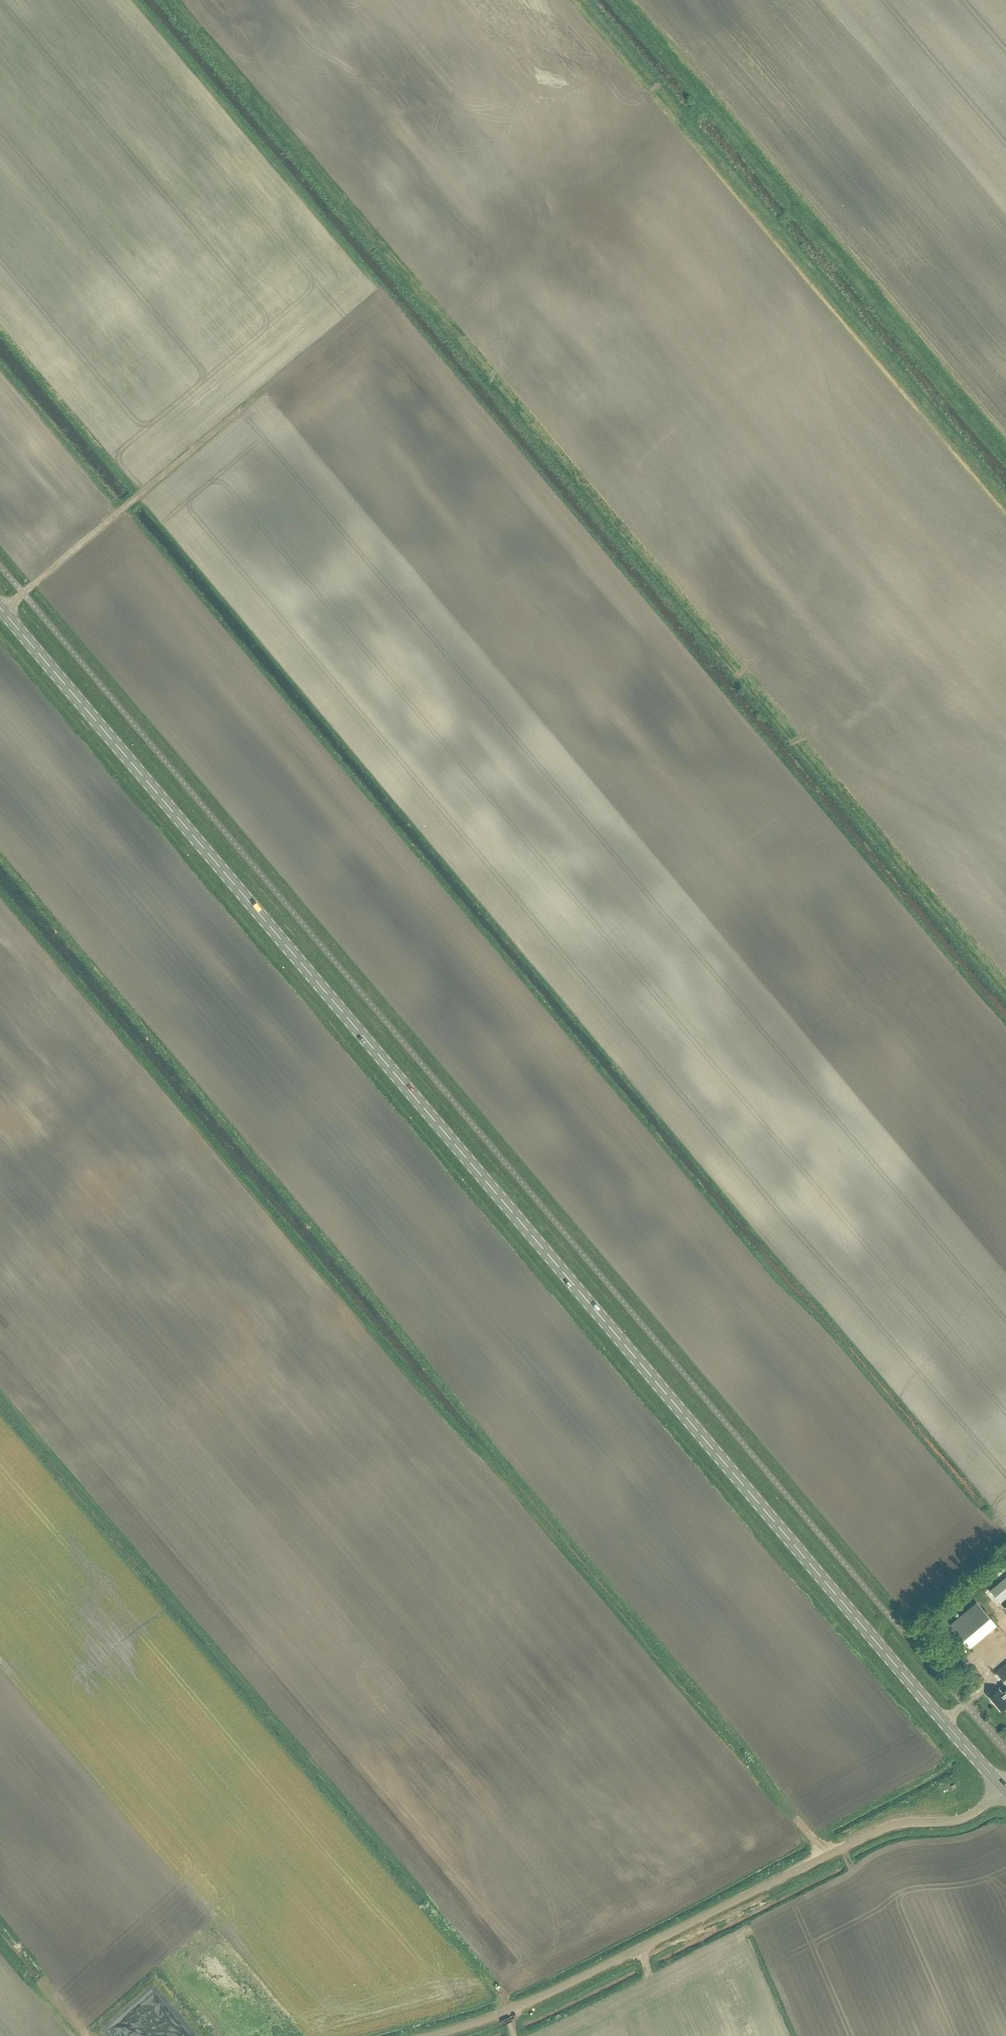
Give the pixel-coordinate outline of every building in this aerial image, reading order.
[(1000,1602),(1005,1597),(1005,1577),(990,1590),(1000,1602)] [(964,1650),(995,1625),(976,1601),(944,1626),(964,1650)] [(1000,1710),(1005,1705),(1005,1663),(996,1671),(1005,1682),(998,1688),(999,1689),(989,1697),(1000,1710)] [(109,2024),(110,2035),(122,2034),(122,2035),(139,2035),(138,2032),(132,2033),(131,2028),(119,2029),(118,2023),(109,2024)]
